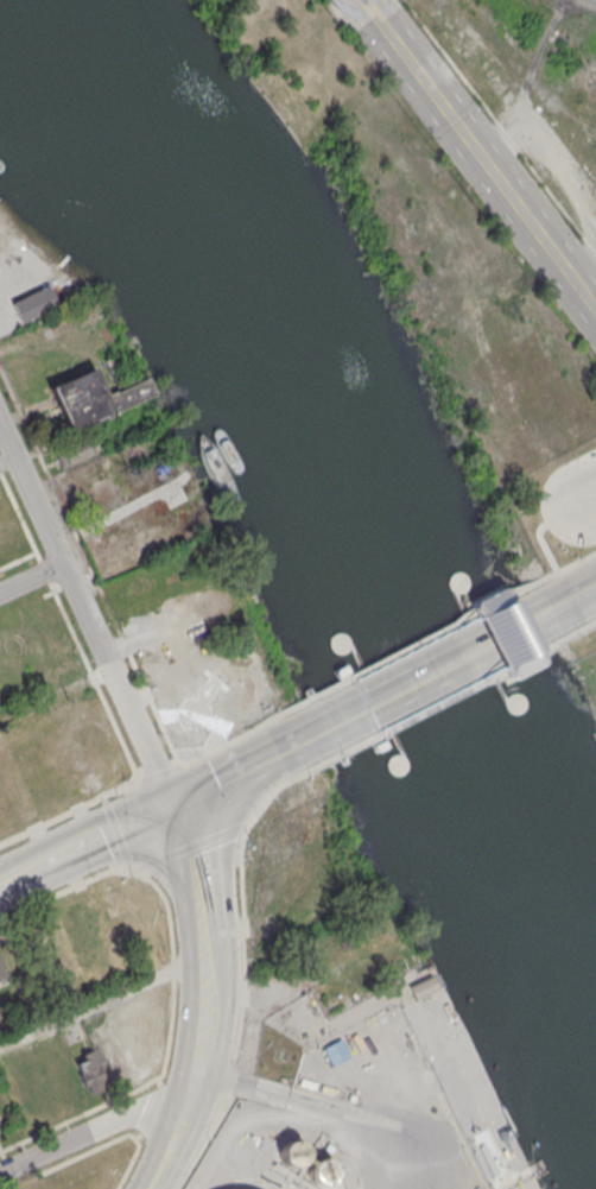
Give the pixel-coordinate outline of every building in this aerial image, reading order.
[(21,321),(12,302),(47,285),(56,304),(21,321)] [(69,432),(49,388),(91,369),(103,396),(145,377),(152,393),(69,432)] [(62,467),(55,454),(82,441),(88,454),(62,467)] [(0,963),(0,984),(8,980),(0,963)] [(408,985),(414,999),(437,988),(430,974),(408,985)] [(74,1063),(88,1094),(104,1087),(91,1055),(74,1063)] [(304,1153),(303,1150),(302,1146),(299,1143),(296,1141),(291,1140),(287,1140),(284,1143),(280,1145),(279,1149),(278,1153),(279,1158),(281,1162),(285,1164),(289,1165),(293,1165),(297,1164),(300,1162),(303,1158),(304,1153)] [(332,1172),(331,1168),(330,1164),(328,1162),(324,1159),(319,1158),(316,1159),(312,1160),(309,1164),(307,1168),(306,1171),(307,1176),(310,1179),(313,1182),(317,1184),(322,1184),(325,1182),(329,1179),(331,1176),(332,1172)]
